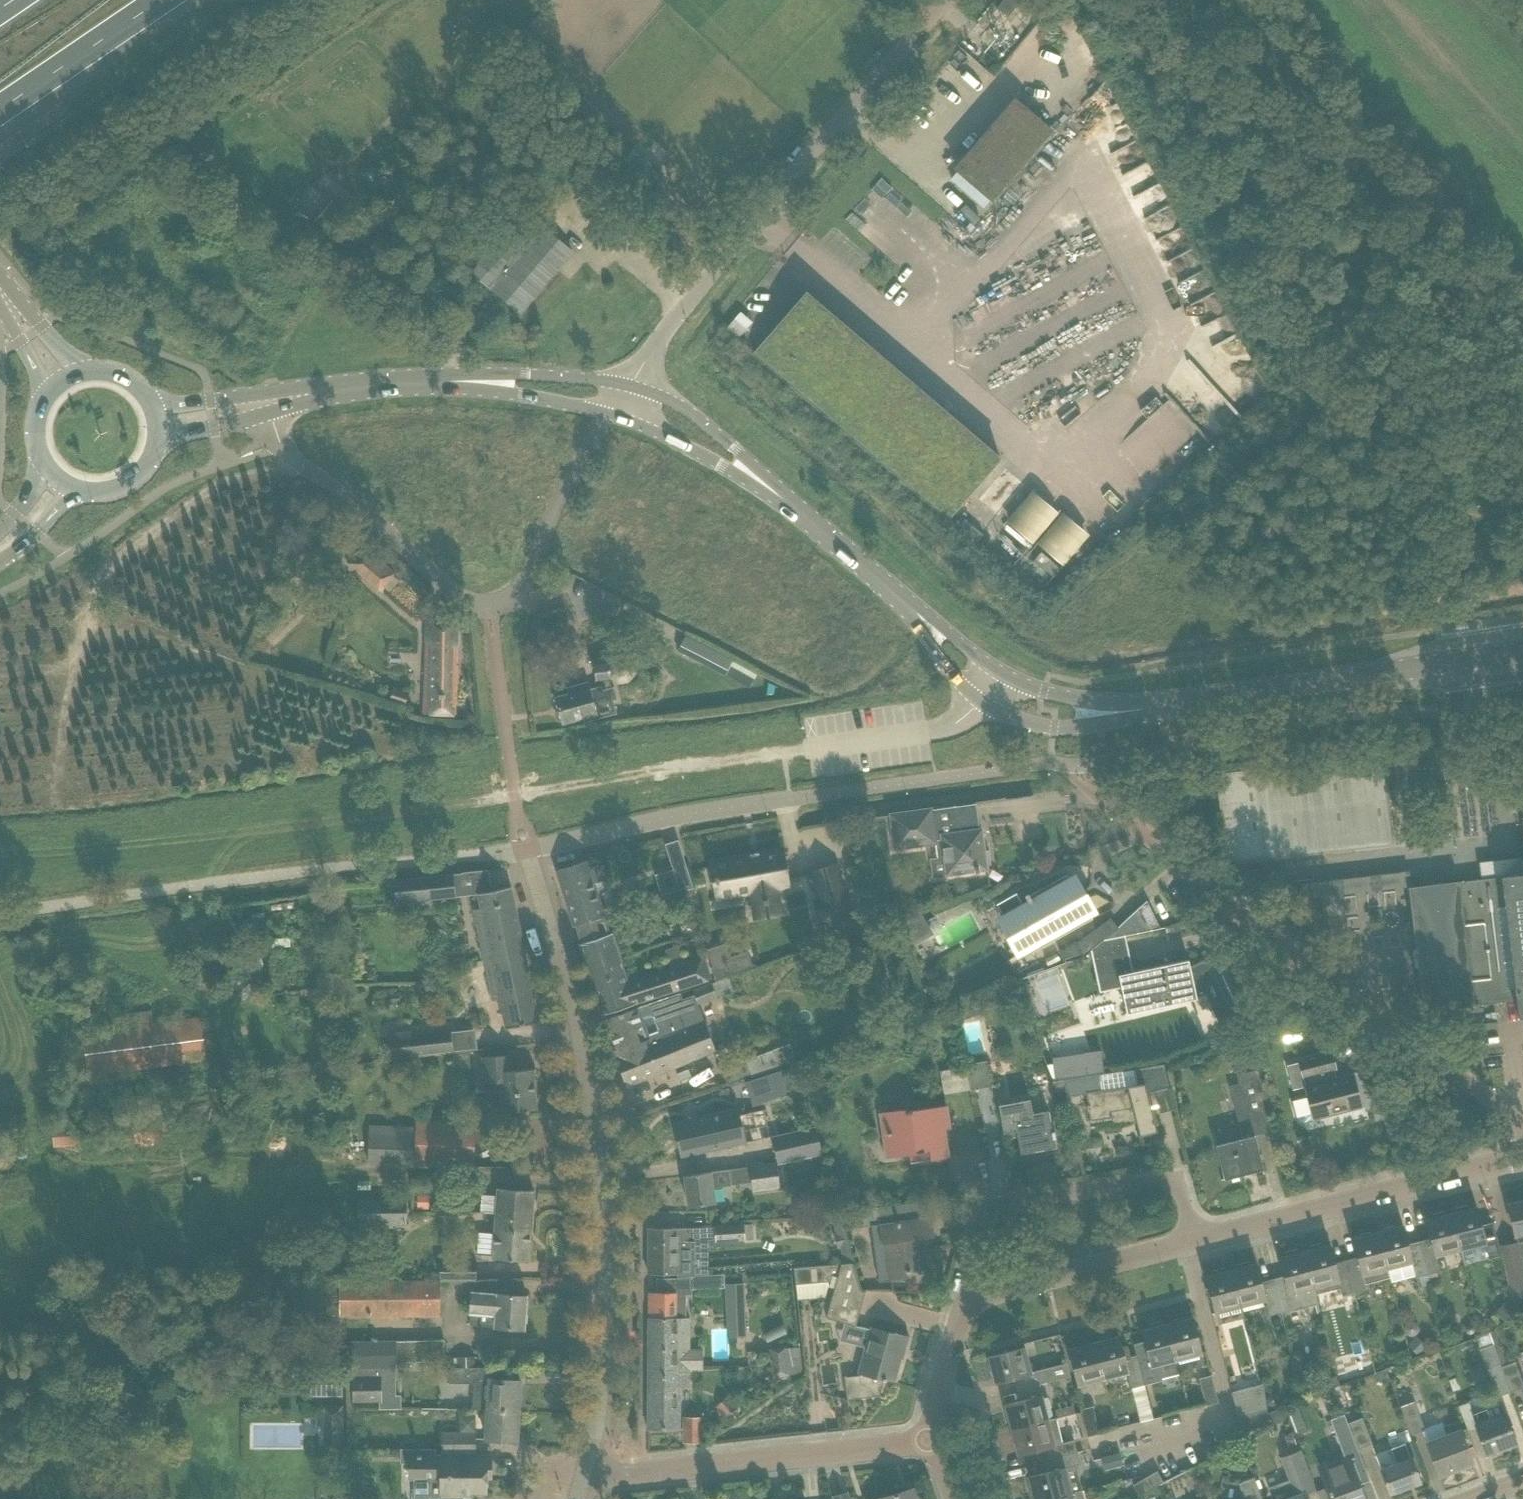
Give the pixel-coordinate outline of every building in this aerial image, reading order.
[(1008,17),(1022,0),(1038,14),(1046,5),(1040,0),(1003,0),(997,8),(1008,17)] [(993,200),(1052,132),(1015,100),(956,169),(993,200)] [(639,157),(629,166),(649,187),(658,178),(661,175),(642,154),(639,157)] [(471,272),(518,313),(572,251),(545,227),(534,240),(515,223),(471,272)] [(1000,459),(812,298),(806,293),(754,353),(948,519),(1000,459)] [(1035,563),(1054,577),(1087,529),(1026,487),(999,525),(1041,554),(1035,563)] [(393,575),(395,573),(363,544),(350,559),(348,561),(379,590),(383,585),(389,590),(398,580),(393,575)] [(423,713),(456,714),(457,619),(427,618),(423,713)] [(685,636),(677,651),(723,675),(731,660),(685,636)] [(611,677),(618,681),(629,680),(635,672),(634,662),(626,655),(615,656),(610,663),(595,665),(596,678),(611,677)] [(561,721),(562,724),(583,718),(584,722),(617,713),(613,700),(617,699),(614,687),(603,691),(601,686),(590,689),(588,682),(567,688),(568,694),(555,697),(558,709),(556,712),(558,719),(561,721)] [(394,686),(389,700),(403,706),(409,692),(394,686)] [(1216,783),(1226,863),(1314,852),(1312,838),(1316,838),(1317,844),(1327,843),(1326,840),(1339,838),(1337,821),(1349,820),(1348,809),(1386,804),(1381,762),(1216,783)] [(931,808),(890,814),(890,815),(890,816),(893,834),(895,849),(942,842),(946,875),(967,872),(987,869),(987,865),(991,864),(989,850),(985,851),(981,828),(979,829),(978,819),(957,821),(955,806),(931,809),(931,808)] [(750,856),(711,863),(717,896),(751,891),(755,917),(781,913),(776,886),(788,884),(782,850),(760,854),(760,856),(750,858),(750,856)] [(574,926),(576,926),(604,917),(605,917),(594,883),(607,879),(603,865),(590,869),(587,860),(556,870),(574,926)] [(394,880),(397,903),(456,896),(453,873),(394,880)] [(1461,882),(1461,881),(1409,886),(1409,888),(1412,888),(1418,943),(1419,943),(1420,948),(1413,949),(1415,967),(1422,966),(1423,971),(1421,971),(1426,1008),(1423,1009),(1423,1011),(1478,1005),(1478,1004),(1495,1002),(1516,1000),(1518,1018),(1519,1018),(1522,1017),(1522,874),(1461,882)] [(1016,892),(996,904),(1015,935),(1019,933),(1031,952),(1053,940),(1074,928),(1091,918),(1067,875),(1030,896),(1028,894),(1025,895),(1027,898),(1030,903),(1024,906),(1016,892)] [(819,890),(821,899),(815,901),(821,922),(827,920),(829,927),(852,921),(842,884),(819,890)] [(484,924),(478,925),(488,974),(493,1000),(500,999),(506,1028),(520,1025),(539,1021),(527,964),(511,886),(478,893),(482,913),(484,924)] [(920,912),(900,923),(910,941),(929,930),(920,912)] [(604,917),(576,926),(581,943),(579,944),(602,1014),(635,1004),(635,1003),(711,980),(704,959),(628,982),(612,933),(609,934),(604,917)] [(1096,929),(1075,944),(1076,946),(1082,953),(1083,955),(1090,950),(1104,939),(1096,929)] [(1217,978),(1208,958),(1190,966),(1188,960),(1133,972),(1125,934),(1104,939),(1090,950),(1099,992),(1121,987),(1127,1013),(1206,996),(1217,1021),(1233,1014),(1228,1002),(1233,1000),(1234,1002),(1235,1002),(1222,974),(1221,975),(1222,976),(1217,978)] [(1065,959),(1082,953),(1076,946),(1075,944),(1074,943),(1061,952),(1065,959)] [(602,1020),(613,1050),(626,1086),(716,1053),(701,1010),(698,1004),(717,997),(715,993),(712,982),(692,989),(695,995),(682,999),(680,993),(621,1013),(602,1020)] [(1496,1011),(1486,1012),(1487,1020),(1497,1019),(1496,1011)] [(82,1033),(88,1075),(205,1062),(200,1019),(82,1033)] [(1323,1029),(1311,1033),(1315,1049),(1327,1045),(1323,1029)] [(387,1033),(390,1057),(454,1050),(451,1030),(413,1034),(413,1038),(390,1041),(389,1033),(387,1033)] [(722,1069),(728,1084),(752,1075),(754,1077),(779,1068),(796,1062),(790,1044),(772,1051),(722,1069)] [(1101,1050),(1051,1057),(1055,1079),(1104,1071),(1101,1050)] [(1308,1060),(1298,1062),(1298,1063),(1302,1077),(1327,1071),(1331,1070),(1336,1068),(1333,1053),(1313,1058),(1308,1060)] [(490,1056),(482,1057),(484,1084),(499,1083),(502,1111),(516,1110),(536,1109),(533,1069),(511,1071),(510,1055),(490,1056)] [(966,1065),(970,1090),(990,1087),(986,1062),(966,1065)] [(1111,1117),(1110,1111),(1132,1108),(1140,1136),(1157,1131),(1147,1093),(1168,1087),(1161,1064),(1125,1069),(1064,1079),(1066,1096),(1086,1094),(1090,1121),(1111,1117)] [(791,1066),(746,1081),(753,1105),(799,1090),(791,1066)] [(688,1069),(677,1073),(680,1081),(691,1076),(688,1069)] [(1243,1138),(1255,1135),(1250,1116),(1263,1113),(1252,1071),(1237,1075),(1239,1083),(1229,1086),(1243,1138)] [(1307,1096),(1291,1100),(1295,1116),(1299,1121),(1305,1122),(1329,1115),(1353,1109),(1362,1107),(1356,1082),(1354,1073),(1339,1077),(1329,1079),(1304,1086),(1304,1087),(1305,1089),(1306,1094),(1307,1096)] [(820,1088),(820,1093),(823,1097),(828,1097),(832,1094),(833,1088),(829,1085),(824,1084),(820,1088)] [(1393,1098),(1381,1101),(1385,1116),(1397,1112),(1393,1098)] [(998,1106),(1000,1113),(1004,1133),(1016,1130),(1020,1153),(1055,1147),(1052,1132),(1051,1132),(1047,1111),(1031,1114),(1029,1100),(998,1106)] [(880,1113),(883,1133),(887,1157),(921,1152),(922,1160),(948,1156),(944,1128),(949,1128),(946,1107),(907,1113),(906,1109),(880,1113)] [(693,1118),(673,1122),(681,1157),(746,1142),(740,1115),(738,1108),(693,1118)] [(415,1165),(466,1167),(474,1168),(476,1125),(417,1122),(415,1165)] [(77,1123),(55,1124),(56,1143),(78,1141),(77,1123)] [(817,1127),(773,1136),(778,1161),(822,1152),(817,1127)] [(1216,1145),(1224,1178),(1224,1179),(1264,1169),(1255,1135),(1243,1138),(1216,1145)] [(749,1166),(751,1182),(752,1191),(780,1187),(777,1162),(749,1166)] [(715,1203),(712,1187),(731,1185),(729,1169),(684,1175),(689,1207),(715,1203)] [(492,1258),(509,1260),(529,1261),(534,1190),(498,1188),(497,1195),(482,1194),(481,1213),(496,1214),(494,1233),(479,1232),(477,1254),(493,1255),(492,1258)] [(418,1195),(418,1208),(428,1208),(429,1195),(418,1195)] [(393,1227),(393,1200),(358,1201),(358,1228),(393,1227)] [(1509,1205),(1513,1224),(1515,1235),(1516,1234),(1518,1243),(1519,1248),(1521,1257),(1522,1257),(1522,1256),(1522,1201),(1509,1205)] [(1499,1246),(1494,1227),(1482,1230),(1476,1206),(1469,1208),(1468,1204),(1455,1208),(1456,1212),(1451,1213),(1460,1249),(1485,1243),(1489,1258),(1501,1255),(1499,1246)] [(1460,1249),(1451,1213),(1446,1214),(1445,1210),(1432,1214),(1433,1218),(1426,1219),(1432,1243),(1420,1246),(1428,1274),(1439,1271),(1435,1255),(1460,1249)] [(839,1215),(832,1215),(837,1235),(835,1236),(838,1250),(841,1249),(844,1262),(852,1261),(839,1215)] [(922,1238),(934,1236),(931,1215),(879,1223),(879,1226),(871,1227),(876,1261),(888,1260),(891,1280),(907,1278),(906,1272),(927,1269),(922,1238)] [(715,1225),(716,1242),(745,1241),(744,1224),(715,1225)] [(1428,1274),(1420,1246),(1409,1249),(1403,1225),(1395,1227),(1395,1225),(1383,1228),(1384,1230),(1378,1232),(1387,1268),(1389,1278),(1390,1277),(1391,1281),(1415,1275),(1418,1287),(1430,1284),(1428,1274)] [(691,1228),(649,1228),(649,1277),(678,1277),(695,1276),(695,1240),(691,1240),(691,1228)] [(1387,1268),(1378,1232),(1372,1233),(1371,1231),(1360,1234),(1360,1236),(1353,1238),(1359,1262),(1347,1265),(1354,1293),(1366,1290),(1365,1284),(1389,1278),(1387,1268)] [(1335,1268),(1329,1244),(1323,1246),(1322,1242),(1308,1246),(1309,1249),(1304,1251),(1316,1294),(1340,1288),(1342,1296),(1354,1293),(1347,1265),(1335,1268)] [(1316,1294),(1304,1251),(1300,1252),(1299,1248),(1285,1251),(1286,1255),(1280,1257),(1286,1281),(1274,1284),(1281,1312),(1292,1309),(1318,1303),(1316,1294)] [(441,1262),(441,1281),(477,1281),(477,1260),(441,1262)] [(1281,1312),(1274,1284),(1262,1287),(1256,1263),(1249,1265),(1248,1261),(1235,1264),(1236,1268),(1231,1270),(1241,1306),(1264,1300),(1268,1315),(1281,1312)] [(1505,1264),(1513,1298),(1522,1296),(1522,1262),(1522,1261),(1505,1264)] [(835,1288),(826,1318),(846,1323),(856,1326),(865,1292),(860,1291),(852,1263),(842,1264),(835,1288)] [(829,1286),(835,1288),(841,1264),(794,1268),(797,1289),(829,1286)] [(1241,1306),(1231,1270),(1226,1271),(1225,1267),(1212,1270),(1213,1274),(1206,1276),(1215,1312),(1216,1312),(1219,1324),(1244,1318),(1241,1306)] [(302,1288),(303,1314),(340,1313),(340,1317),(440,1316),(439,1279),(340,1282),(340,1287),(302,1288)] [(742,1283),(729,1284),(730,1296),(743,1295),(742,1283)] [(469,1325),(504,1327),(524,1329),(526,1296),(472,1292),(469,1325)] [(686,1318),(686,1297),(676,1297),(676,1292),(669,1292),(649,1292),(649,1317),(676,1317),(686,1318)] [(1503,1302),(1495,1312),(1504,1319),(1513,1310),(1503,1302)] [(676,1317),(649,1317),(648,1429),(679,1429),(680,1386),(690,1386),(690,1370),(703,1370),(703,1350),(690,1350),(690,1318),(686,1318),(676,1317)] [(1204,1365),(1192,1317),(1185,1319),(1184,1317),(1172,1320),(1173,1322),(1167,1323),(1176,1360),(1177,1359),(1180,1369),(1180,1371),(1204,1365)] [(735,1322),(729,1322),(729,1331),(735,1330),(746,1330),(746,1321),(735,1322)] [(1176,1360),(1167,1323),(1161,1325),(1160,1321),(1148,1324),(1149,1328),(1142,1330),(1146,1345),(1134,1348),(1136,1356),(1144,1385),(1162,1380),(1161,1374),(1179,1369),(1180,1369),(1177,1359),(1176,1360)] [(894,1335),(871,1329),(867,1341),(859,1372),(861,1372),(860,1375),(844,1377),(847,1400),(880,1396),(884,1381),(886,1381),(886,1379),(895,1381),(905,1349),(906,1349),(910,1337),(895,1333),(894,1335)] [(1144,1385),(1136,1356),(1130,1358),(1128,1349),(1123,1351),(1119,1336),(1112,1337),(1111,1333),(1098,1337),(1099,1341),(1094,1342),(1103,1378),(1127,1372),(1131,1388),(1132,1388),(1144,1385)] [(1416,1337),(1407,1346),(1419,1358),(1428,1349),(1416,1337)] [(351,1342),(352,1368),(381,1368),(406,1367),(406,1361),(445,1360),(444,1339),(351,1342)] [(1103,1378),(1094,1342),(1088,1344),(1087,1342),(1076,1345),(1076,1347),(1069,1349),(1078,1385),(1103,1378)] [(1511,1392),(1502,1366),(1501,1367),(1493,1344),(1479,1348),(1497,1396),(1511,1392)] [(1031,1372),(1025,1347),(988,1357),(990,1363),(988,1364),(991,1375),(993,1375),(995,1382),(1023,1375),(1026,1387),(1038,1383),(1035,1371),(1031,1372)] [(787,1378),(785,1352),(771,1354),(773,1379),(787,1378)] [(1502,1366),(1511,1392),(1522,1388),(1522,1383),(1515,1362),(1502,1366)] [(472,1409),(488,1409),(518,1411),(520,1381),(502,1380),(502,1367),(480,1367),(480,1368),(449,1368),(449,1384),(475,1384),(475,1394),(473,1394),(472,1409)] [(381,1368),(352,1368),(353,1401),(382,1401),(381,1368)] [(309,1373),(310,1395),(343,1394),(342,1372),(309,1373)] [(1199,1379),(1207,1406),(1219,1403),(1211,1375),(1199,1379)] [(1336,1376),(1326,1379),(1329,1388),(1338,1385),(1336,1376)] [(1048,1420),(1038,1383),(1026,1387),(1029,1398),(1005,1404),(1007,1412),(1005,1412),(1008,1424),(1010,1423),(1012,1429),(1048,1420)] [(1263,1383),(1232,1392),(1243,1434),(1268,1419),(1266,1409),(1263,1383)] [(1269,1393),(1266,1398),(1267,1403),(1271,1406),(1277,1405),(1280,1401),(1279,1396),(1274,1392),(1269,1393)] [(716,1406),(726,1416),(728,1414),(734,1420),(740,1414),(735,1409),(737,1408),(726,1397),(716,1406)] [(1401,1407),(1411,1434),(1424,1429),(1414,1402),(1401,1407)] [(1515,1443),(1500,1403),(1472,1413),(1487,1454),(1489,1453),(1492,1456),(1501,1453),(1501,1448),(1515,1443)] [(325,1405),(325,1445),(344,1445),(344,1405),(325,1405)] [(1080,1409),(1081,1412),(1087,1436),(1099,1433),(1092,1406),(1080,1409)] [(1298,1408),(1287,1412),(1295,1434),(1306,1430),(1298,1408)] [(518,1411),(488,1409),(486,1439),(516,1441),(518,1411)] [(684,1442),(701,1442),(701,1418),(684,1418),(684,1442)] [(1062,1443),(1056,1418),(1048,1420),(1012,1429),(1013,1435),(1011,1436),(1014,1447),(1016,1447),(1018,1454),(1045,1447),(1049,1459),(1076,1451),(1073,1440),(1062,1443)] [(1361,1418),(1348,1423),(1358,1448),(1358,1449),(1372,1444),(1361,1418)] [(1358,1448),(1348,1423),(1347,1420),(1333,1426),(1344,1453),(1358,1448)] [(1427,1444),(1432,1456),(1439,1475),(1472,1463),(1460,1431),(1458,1432),(1455,1422),(1444,1426),(1443,1423),(1424,1430),(1429,1443),(1427,1444)] [(1386,1437),(1391,1449),(1375,1454),(1381,1470),(1383,1475),(1390,1493),(1420,1482),(1413,1463),(1406,1444),(1412,1441),(1408,1429),(1386,1437)] [(1292,1433),(1285,1436),(1289,1447),(1296,1444),(1292,1433)] [(440,1437),(440,1454),(476,1454),(476,1437),(440,1437)] [(1286,1471),(1289,1480),(1269,1487),(1273,1498),(1307,1498),(1305,1494),(1316,1490),(1306,1463),(1301,1449),(1280,1457),(1286,1471)] [(1076,1465),(1080,1464),(1076,1451),(1049,1459),(1040,1461),(1043,1473),(1028,1477),(1030,1484),(1028,1485),(1031,1496),(1033,1495),(1034,1498),(1044,1498),(1071,1492),(1071,1493),(1082,1490),(1076,1465)] [(1101,1457),(1104,1469),(1123,1465),(1120,1452),(1101,1457)] [(476,1454),(440,1454),(409,1454),(409,1479),(430,1479),(430,1497),(439,1497),(439,1498),(462,1498),(462,1494),(487,1494),(488,1479),(492,1479),(492,1454),(476,1454)] [(1330,1493),(1332,1498),(1363,1498),(1346,1456),(1319,1466),(1330,1493)] [(1133,1485),(1139,1496),(1164,1481),(1157,1470),(1133,1485)] [(1258,1490),(1257,1487),(1253,1478),(1238,1484),(1241,1493),(1243,1498),(1239,1498),(1261,1498),(1258,1490)] [(912,1488),(878,1498),(915,1498),(912,1488)] [(1082,1490),(1071,1493),(1071,1492),(1044,1498),(1085,1498),(1082,1490)]
